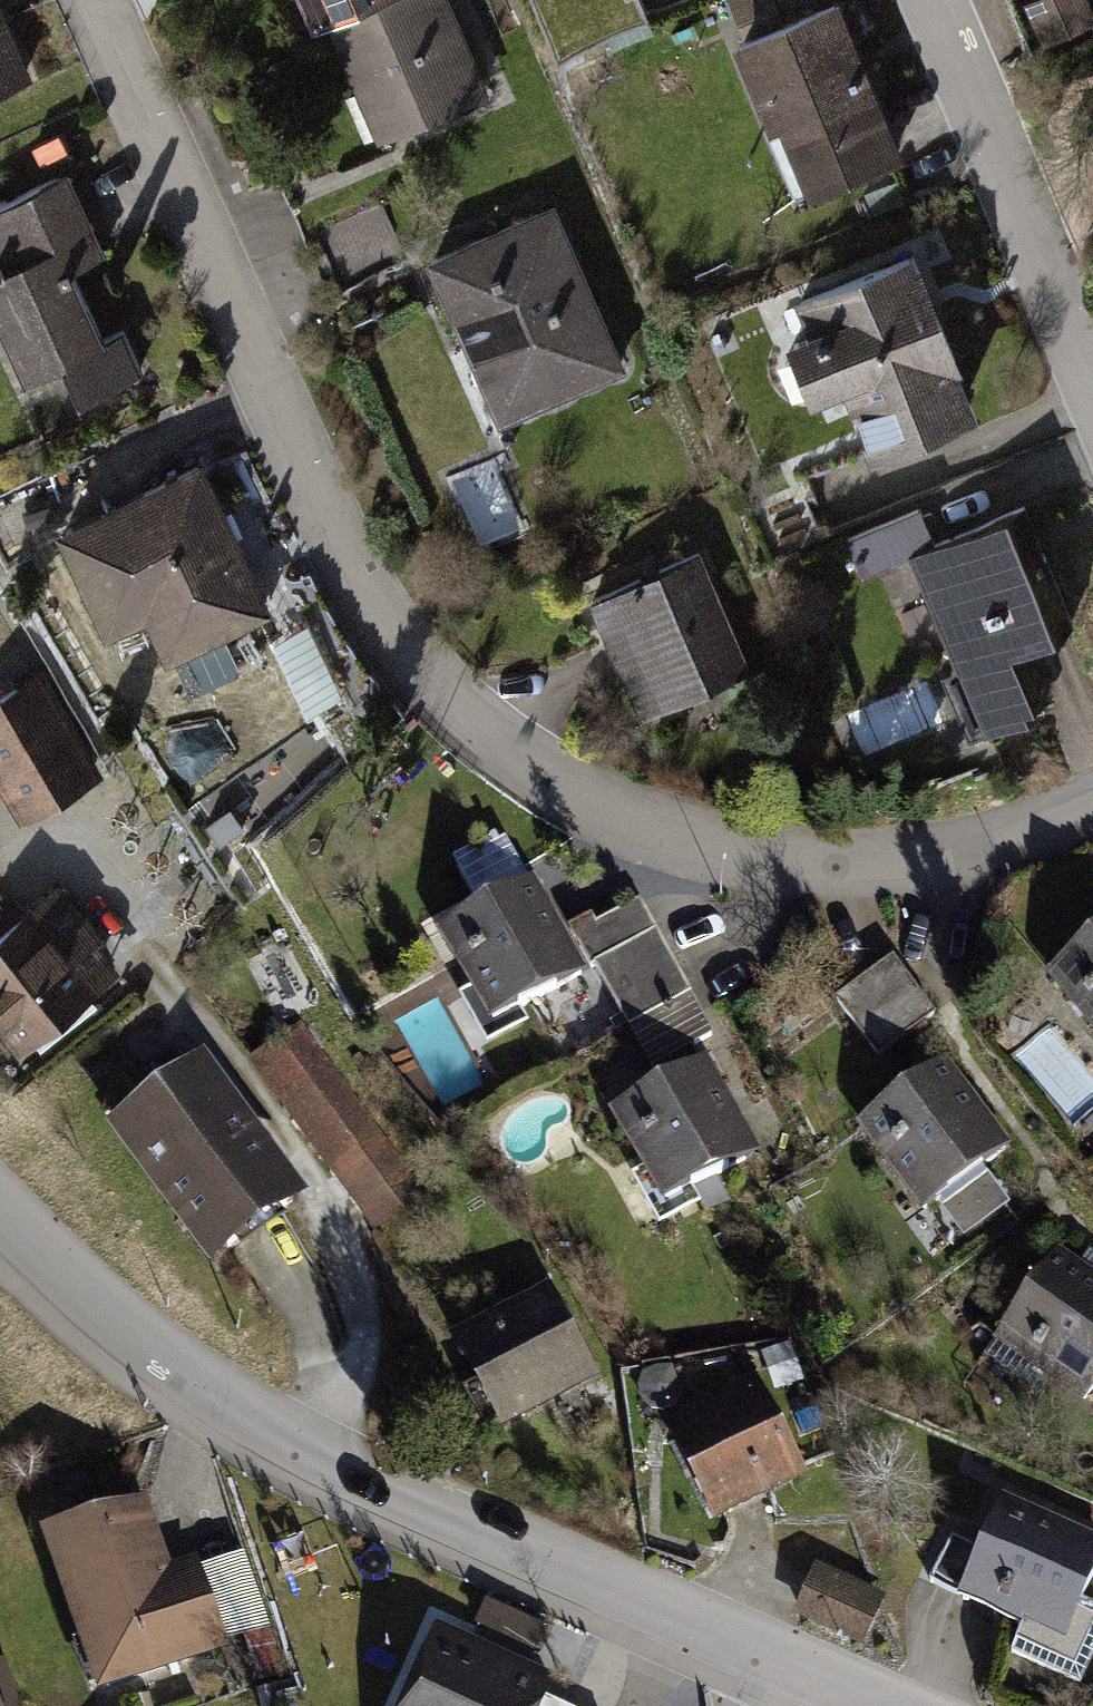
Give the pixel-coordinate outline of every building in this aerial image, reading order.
[(316,28),(327,23),(379,0),(304,0),(316,28)] [(327,23),(381,145),(491,96),(448,0),(379,0),(327,23)] [(805,182),(902,141),(843,0),(838,0),(737,42),(779,140),(786,137),(805,182)] [(1037,24),(1090,2),(1089,0),(1027,0),(1037,24)] [(34,83),(0,7),(0,98),(34,83)] [(0,198),(0,328),(21,374),(62,356),(77,389),(140,361),(121,320),(104,328),(72,256),(101,243),(68,168),(0,198)] [(424,246),(498,410),(624,354),(551,190),(424,246)] [(913,252),(794,301),(806,330),(785,339),(778,347),(773,359),(774,372),(779,384),(788,394),(798,399),(811,400),(841,388),(867,450),(974,406),(956,362),(964,359),(923,262),(918,264),(913,252)] [(97,437),(31,466),(97,615),(140,596),(160,641),(262,595),(195,447),(117,481),(97,437)] [(913,500),(840,530),(857,571),(905,551),(978,725),(1034,702),(1006,633),(1065,608),(1017,494),(926,532),(913,500)] [(691,538),(583,586),(638,709),(746,661),(691,538)] [(322,623),(283,635),(304,705),(344,693),(322,623)] [(0,696),(0,789),(19,823),(100,778),(41,673),(0,696)] [(435,919),(488,1014),(582,961),(528,866),(435,919)] [(11,1036),(27,1024),(36,1036),(96,992),(87,981),(120,957),(60,874),(0,918),(0,1021),(11,1036)] [(587,909),(569,919),(622,1012),(663,989),(688,1032),(706,1022),(647,919),(606,942),(587,909)] [(1092,1013),(1092,924),(1049,960),(1092,1013)] [(888,947),(832,990),(873,1044),(929,1000),(888,947)] [(293,1018),(245,1053),(368,1218),(416,1183),(293,1018)] [(850,1104),(917,1191),(1004,1125),(938,1037),(850,1104)] [(106,1116),(209,1254),(306,1182),(203,1044),(106,1116)] [(610,1105),(661,1195),(755,1141),(704,1052),(610,1105)] [(1078,1382),(1092,1361),(1092,1261),(1053,1233),(991,1321),(1078,1382)] [(448,1313),(497,1412),(593,1364),(544,1266),(448,1313)] [(656,1409),(706,1508),(801,1461),(752,1362),(656,1409)] [(1013,1635),(1077,1664),(1092,1629),(1092,1608),(1071,1598),(1092,1551),(1092,1536),(1000,1493),(953,1595),(1017,1625),(1013,1635)] [(175,1591),(144,1497),(40,1531),(77,1644),(130,1626),(143,1668),(274,1625),(254,1565),(175,1591)] [(882,1587),(814,1556),(791,1607),(858,1637),(882,1587)] [(488,1597),(479,1620),(538,1643),(547,1619),(488,1597)] [(385,1705),(591,1705),(541,1684),(550,1664),(429,1609),(385,1705)]
